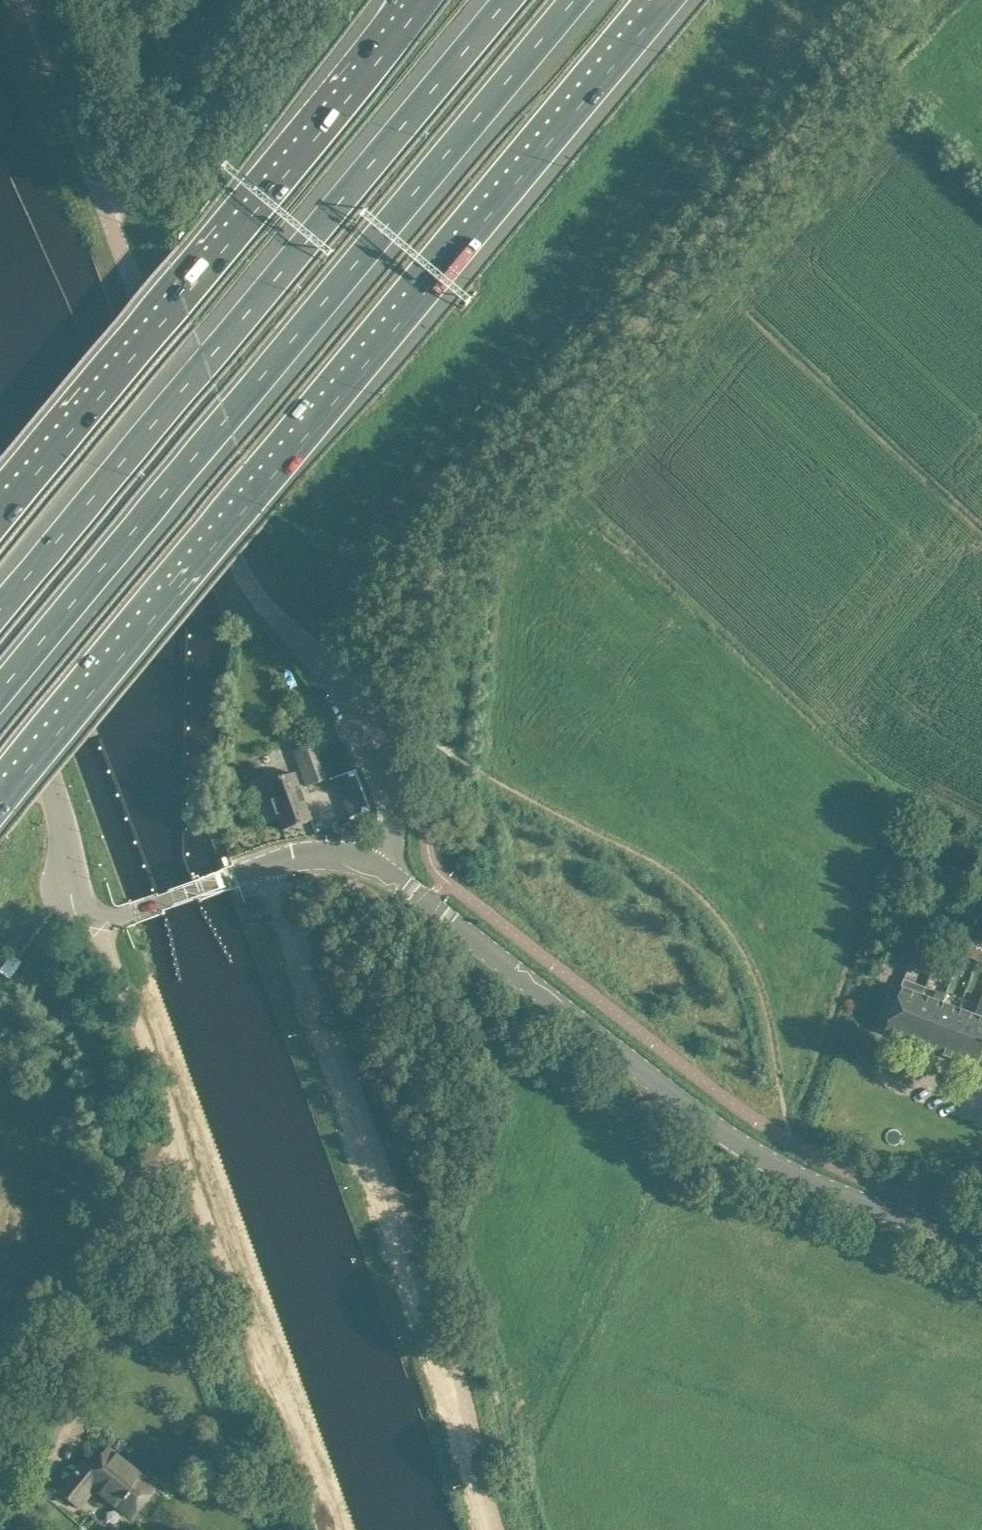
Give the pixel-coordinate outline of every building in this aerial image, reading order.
[(324,740),(316,742),(295,750),(308,786),(329,779),(321,756),(328,753),(324,740)] [(272,799),(268,800),(274,817),(278,816),(283,830),(311,820),(294,773),(266,783),(272,799)] [(264,912),(263,911),(258,895),(246,899),(252,916),(264,912)] [(905,957),(911,959),(908,967),(932,975),(935,966),(913,958),(919,942),(899,935),(892,955),(904,959),(905,957)] [(947,937),(943,947),(960,954),(964,944),(947,937)] [(964,944),(960,954),(976,961),(980,950),(964,944)] [(903,979),(883,1032),(905,1041),(922,995),(925,987),(903,979)] [(922,995),(905,1041),(925,1048),(942,1003),(945,995),(935,991),(932,999),(922,995)] [(957,1060),(974,1067),(981,1045),(981,997),(975,1015),(957,1060)] [(942,1003),(925,1048),(941,1054),(958,1009),(942,1003)] [(958,1009),(941,1054),(957,1060),(975,1015),(958,1009)] [(56,1489),(58,1490),(80,1510),(97,1492),(128,1519),(156,1487),(110,1447),(92,1467),(83,1459),(56,1489)]
